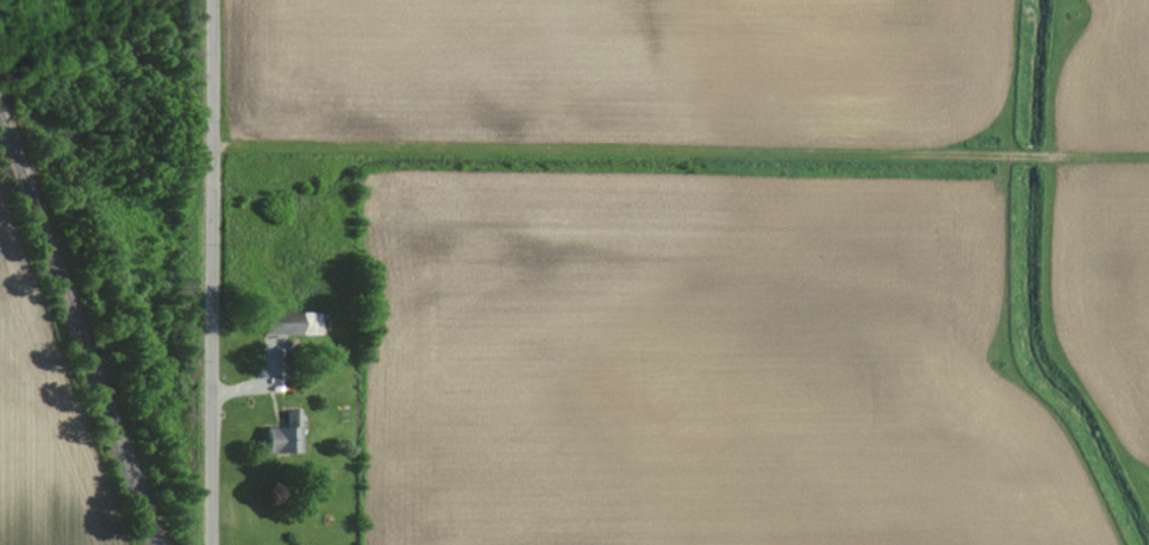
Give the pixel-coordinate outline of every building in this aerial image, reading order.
[(326,335),(326,312),(269,312),(269,335),(326,335)] [(290,411),(290,427),(269,427),(269,453),(305,453),(305,411),(290,411)]
